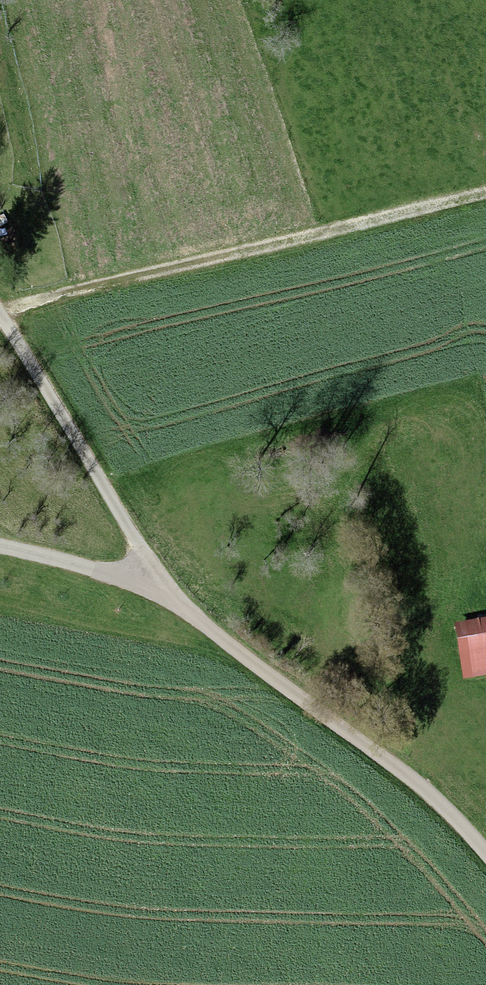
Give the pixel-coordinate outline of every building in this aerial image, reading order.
[(455,628),(462,683),(485,680),(485,625),(455,628)]
